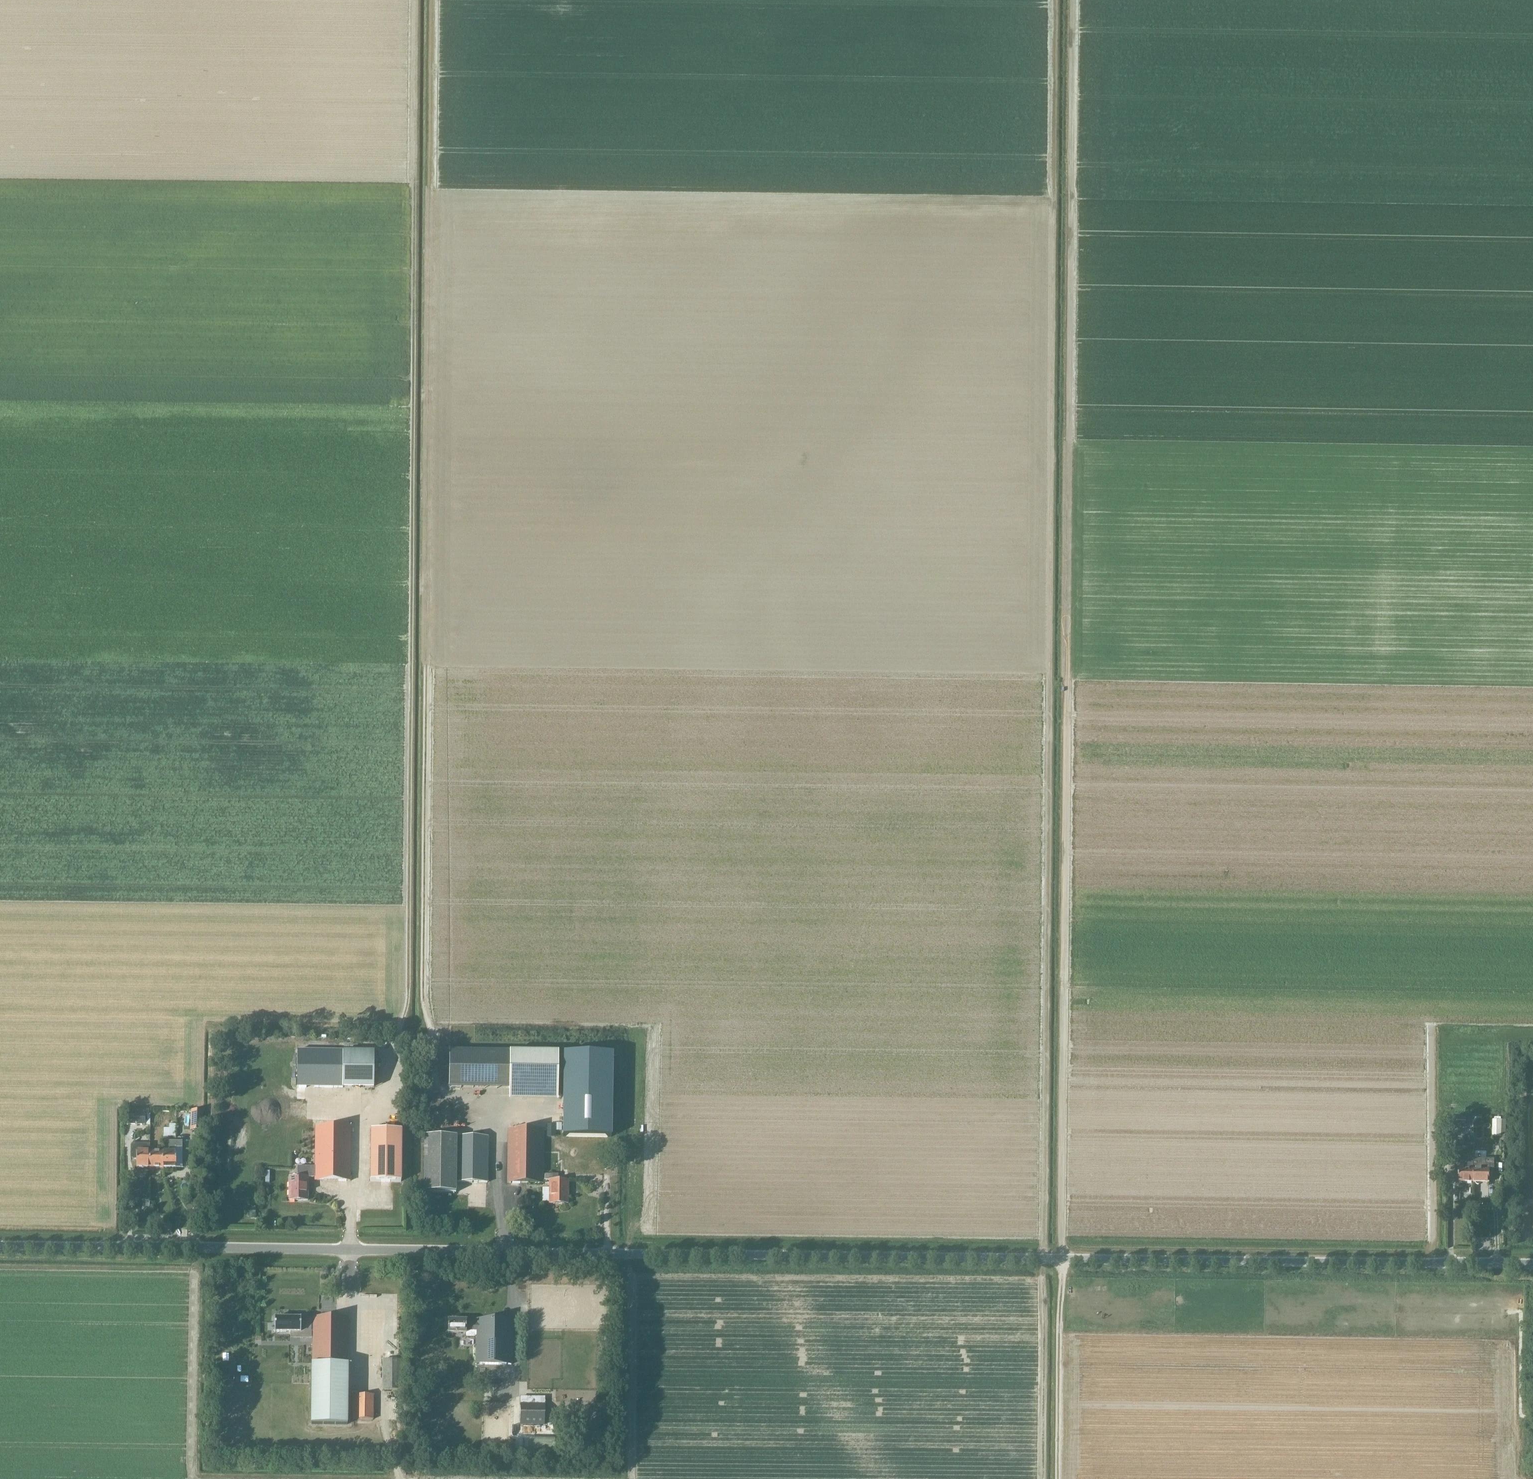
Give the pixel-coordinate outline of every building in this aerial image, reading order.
[(297,1050),(297,1087),(373,1088),(374,1051),(297,1050)] [(449,1088),(509,1088),(509,1087),(509,1051),(449,1050),(449,1088)] [(558,1051),(509,1051),(509,1087),(558,1088),(558,1051)] [(612,1053),(563,1052),(562,1136),(611,1137),(612,1053)] [(145,1114),(145,1109),(135,1109),(135,1114),(128,1114),(128,1125),(145,1125),(145,1114)] [(191,1110),(191,1130),(203,1131),(203,1110),(191,1110)] [(1466,1116),(1450,1116),(1450,1127),(1465,1127),(1466,1116)] [(350,1181),(351,1127),(316,1127),(315,1166),(298,1166),(298,1177),(290,1177),(289,1200),(308,1200),(308,1177),(315,1177),(315,1180),(350,1181)] [(568,1203),(569,1180),(558,1180),(558,1174),(543,1174),(544,1130),(508,1129),(508,1183),(543,1183),(543,1180),(550,1180),(550,1203),(568,1203)] [(401,1130),(370,1130),(370,1181),(401,1181),(401,1130)] [(425,1136),(424,1192),(456,1192),(457,1136),(425,1136)] [(488,1182),(488,1136),(457,1136),(457,1182),(488,1182)] [(163,1168),(176,1168),(177,1148),(183,1148),(183,1141),(170,1141),(169,1152),(163,1152),(163,1168)] [(150,1151),(150,1144),(133,1144),(133,1159),(137,1159),(137,1167),(150,1168),(150,1151)] [(163,1152),(162,1152),(163,1146),(157,1146),(157,1151),(150,1151),(150,1168),(163,1168),(163,1152)] [(1494,1158),(1486,1158),(1473,1158),(1473,1162),(1473,1182),(1475,1182),(1476,1184),(1477,1184),(1478,1184),(1480,1184),(1480,1182),(1489,1183),(1489,1173),(1494,1173),(1494,1158)] [(1473,1182),(1473,1162),(1456,1162),(1456,1170),(1458,1170),(1458,1182),(1473,1182)] [(348,1362),(348,1318),(313,1318),(313,1321),(306,1321),(306,1322),(301,1322),(301,1319),(275,1319),(275,1333),(292,1334),(292,1338),(300,1338),(301,1334),(301,1333),(313,1333),(313,1362),(348,1362)] [(511,1365),(512,1320),(476,1319),(476,1323),(466,1322),(466,1320),(448,1320),(448,1333),(466,1333),(466,1331),(476,1332),(476,1364),(511,1365)] [(383,1359),(383,1389),(401,1390),(401,1359),(383,1359)] [(373,1419),(374,1395),(353,1395),(353,1419),(373,1419)] [(545,1425),(545,1404),(520,1404),(520,1425),(545,1425)]
